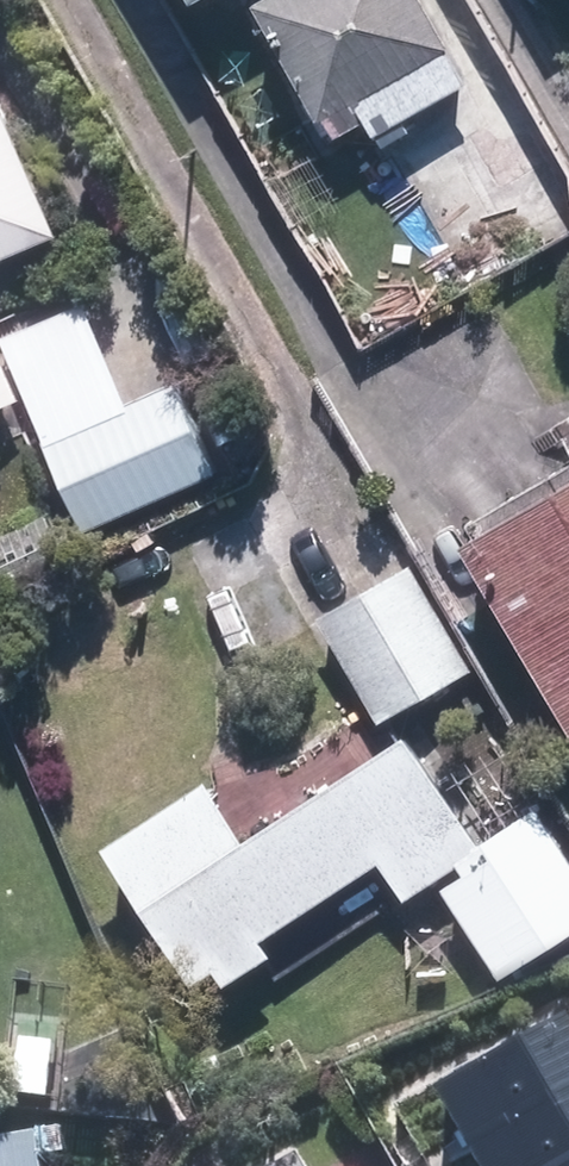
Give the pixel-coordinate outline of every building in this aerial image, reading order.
[(354,151),(483,83),(439,0),(274,0),(354,151)] [(82,227),(0,23),(0,259),(82,227)] [(39,394),(0,296),(0,410),(39,394)] [(189,374),(52,434),(96,532),(233,472),(189,374)] [(481,531),(568,689),(568,483),(481,531)] [(424,558),(328,610),(390,723),(486,671),(424,558)] [(118,836),(220,993),(291,947),(282,933),(394,861),(418,899),(451,877),(514,973),(568,938),(568,835),(547,801),(498,833),(427,724),(266,827),(227,766),(118,836)] [(568,1096),(568,1019),(566,1014),(435,1088),(471,1151),(472,1151),(568,1096)] [(481,1165),(568,1165),(568,1096),(472,1151),(481,1165)] [(48,1131),(0,1138),(0,1165),(53,1165),(48,1131)]
